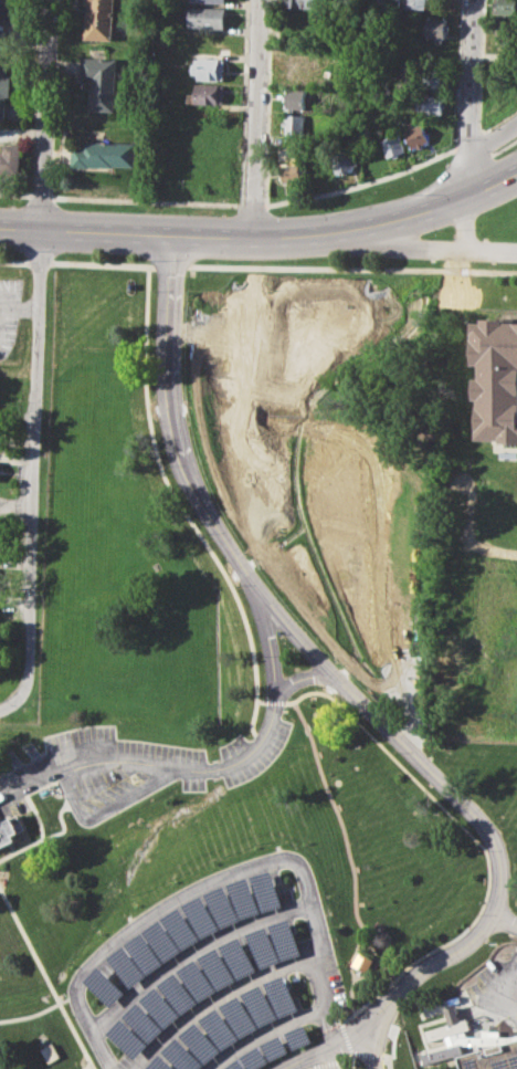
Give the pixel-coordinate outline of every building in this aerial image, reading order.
[(12,0),(15,0),(15,23),(0,23),(0,0),(12,0)] [(84,3),(84,0),(116,0),(114,41),(84,40),(85,12),(89,12),(89,3),(84,3)] [(285,2),(285,0),(324,0),(324,9),(291,7),(291,3),(285,2)] [(405,8),(406,0),(427,0),(426,9),(405,8)] [(498,13),(498,0),(516,0),(516,13),(498,13)] [(186,6),(230,8),(229,29),(189,28),(189,22),(184,22),(186,6)] [(428,18),(447,18),(446,39),(426,38),(428,18)] [(498,20),(516,20),(516,39),(497,38),(498,20)] [(82,56),(119,59),(116,112),(91,111),(92,85),(95,86),(95,77),(81,76),(82,56)] [(7,119),(0,119),(0,57),(9,57),(8,75),(13,75),(12,96),(7,96),(7,119)] [(199,57),(226,59),(225,82),(198,80),(198,74),(192,74),(192,63),(199,63),(199,57)] [(288,62),(309,62),(309,82),(288,82),(288,62)] [(422,69),(445,69),(445,88),(422,87),(422,69)] [(196,83),(226,85),(225,105),(187,103),(187,93),(194,93),(196,83)] [(286,90),(310,90),(310,111),(286,109),(286,90)] [(416,94),(445,95),(444,114),(416,113),(416,94)] [(286,116),(309,116),(308,137),(286,136),(286,116)] [(405,130),(424,123),(432,143),(412,149),(405,130)] [(382,139),(400,133),(408,151),(389,158),(382,139)] [(74,139),(138,143),(137,166),(116,165),(116,169),(73,166),(74,139)] [(22,175),(0,174),(0,151),(3,151),(4,144),(24,145),(22,175)] [(279,165),(294,165),(294,148),(280,148),(279,165)] [(333,155),(351,150),(352,154),(357,153),(360,165),(356,166),(357,169),(338,174),(333,155)] [(306,160),(325,156),(329,176),(310,180),(306,160)] [(279,165),(300,161),(304,181),(283,185),(279,165)] [(507,322),(516,322),(516,443),(498,442),(499,439),(476,438),(478,399),(473,398),(474,377),(479,377),(479,364),(473,364),(475,323),(485,323),(485,316),(507,317),(507,322)] [(14,839),(0,846),(0,824),(19,815),(25,828),(12,835),(14,839)] [(285,904),(263,911),(252,876),(274,869),(285,904)] [(230,883),(249,877),(261,912),(242,919),(230,883)] [(207,893),(225,885),(241,919),(222,927),(207,893)] [(186,904),(203,895),(221,929),(202,937),(186,904)] [(201,939),(184,950),(165,918),(181,908),(201,939)] [(304,952),(282,960),(271,924),(292,918),(304,952)] [(183,951),(166,962),(146,931),(162,920),(183,951)] [(247,933),(266,925),(279,960),(261,967),(254,949),(247,933)] [(165,963),(148,974),(128,943),(145,932),(165,963)] [(258,970),(238,978),(222,945),(242,935),(258,970)] [(109,957),(126,945),(148,975),(131,987),(109,957)] [(201,956),(219,947),(236,979),(219,989),(201,956)] [(358,952),(373,960),(368,973),(352,965),(358,952)] [(218,991),(200,1000),(180,971),(197,960),(218,991)] [(85,981),(99,966),(126,992),(112,1006),(85,981)] [(160,984),(177,973),(199,1003),(182,1014),(160,984)] [(266,982),(287,974),(299,1009),(278,1017),(266,982)] [(277,1017),(260,1026),(243,993),(261,984),(277,1017)] [(143,998),(159,986),(181,1015),(166,1027),(143,998)] [(222,1005),(240,995),(257,1028),(240,1037),(222,1005)] [(165,1028),(150,1042),(125,1015),(139,1002),(165,1028)] [(424,1031),(426,1040),(469,1029),(466,1018),(458,1020),(454,1005),(443,1008),(448,1024),(424,1031)] [(239,1038),(222,1050),(201,1019),(218,1008),(239,1038)] [(108,1033),(122,1018),(148,1044),(135,1059),(108,1033)] [(182,1034),(198,1021),(221,1051),(204,1063),(182,1034)] [(286,1033),(306,1024),(313,1040),(293,1049),(286,1033)] [(453,1046),(455,1054),(459,1053),(458,1044),(466,1042),(464,1031),(444,1035),(446,1048),(453,1046)] [(262,1044),(282,1034),(289,1051),(270,1060),(262,1044)] [(204,1065),(200,1068),(182,1068),(165,1051),(179,1037),(204,1065)] [(467,1056),(516,1042),(516,1068),(471,1068),(467,1056)] [(268,1061),(256,1068),(249,1068),(241,1056),(258,1046),(268,1061)] [(161,1055),(176,1068),(147,1068),(161,1055)] [(239,1058),(247,1068),(225,1068),(239,1058)]
